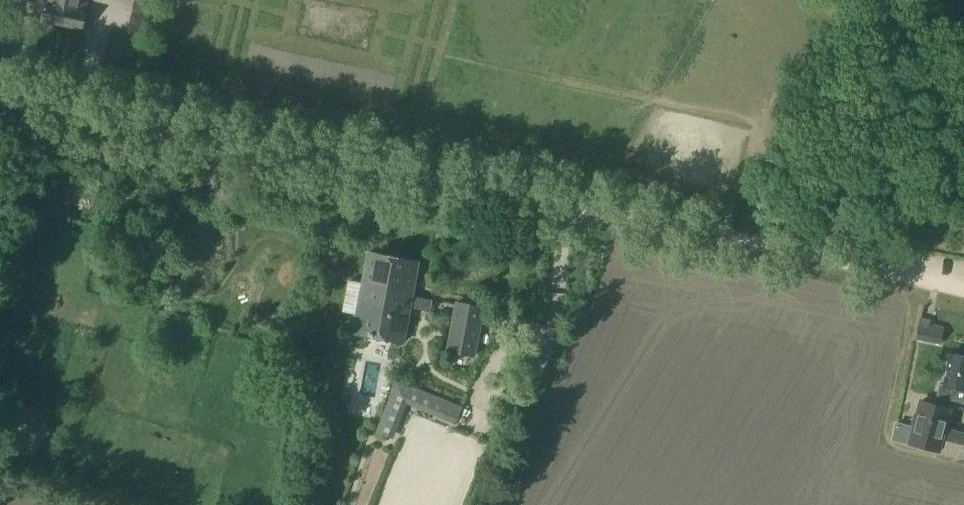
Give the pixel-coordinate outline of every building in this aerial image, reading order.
[(58,26),(63,0),(46,0),(45,5),(44,5),(41,22),(58,26)] [(58,26),(83,31),(86,14),(85,14),(87,0),(63,0),(58,26)] [(410,308),(412,299),(413,296),(419,263),(367,253),(362,282),(356,313),(352,333),(404,343),(410,311),(410,308)] [(356,313),(362,282),(348,279),(342,311),(356,313)] [(412,299),(410,308),(429,312),(432,300),(413,296),(412,299)] [(447,352),(476,357),(485,311),(456,306),(447,352)] [(921,318),(916,338),(939,344),(943,328),(930,325),(931,320),(921,318)] [(937,397),(962,402),(963,403),(963,358),(949,355),(943,384),(939,384),(937,397)] [(404,402),(411,385),(395,379),(388,396),(374,431),(390,437),(404,402)] [(422,390),(416,405),(457,422),(463,406),(422,390)] [(909,445),(939,452),(950,411),(919,403),(909,445)] [(75,430),(73,439),(91,444),(93,434),(75,430)] [(945,453),(963,458),(963,436),(950,433),(949,436),(945,453)]
